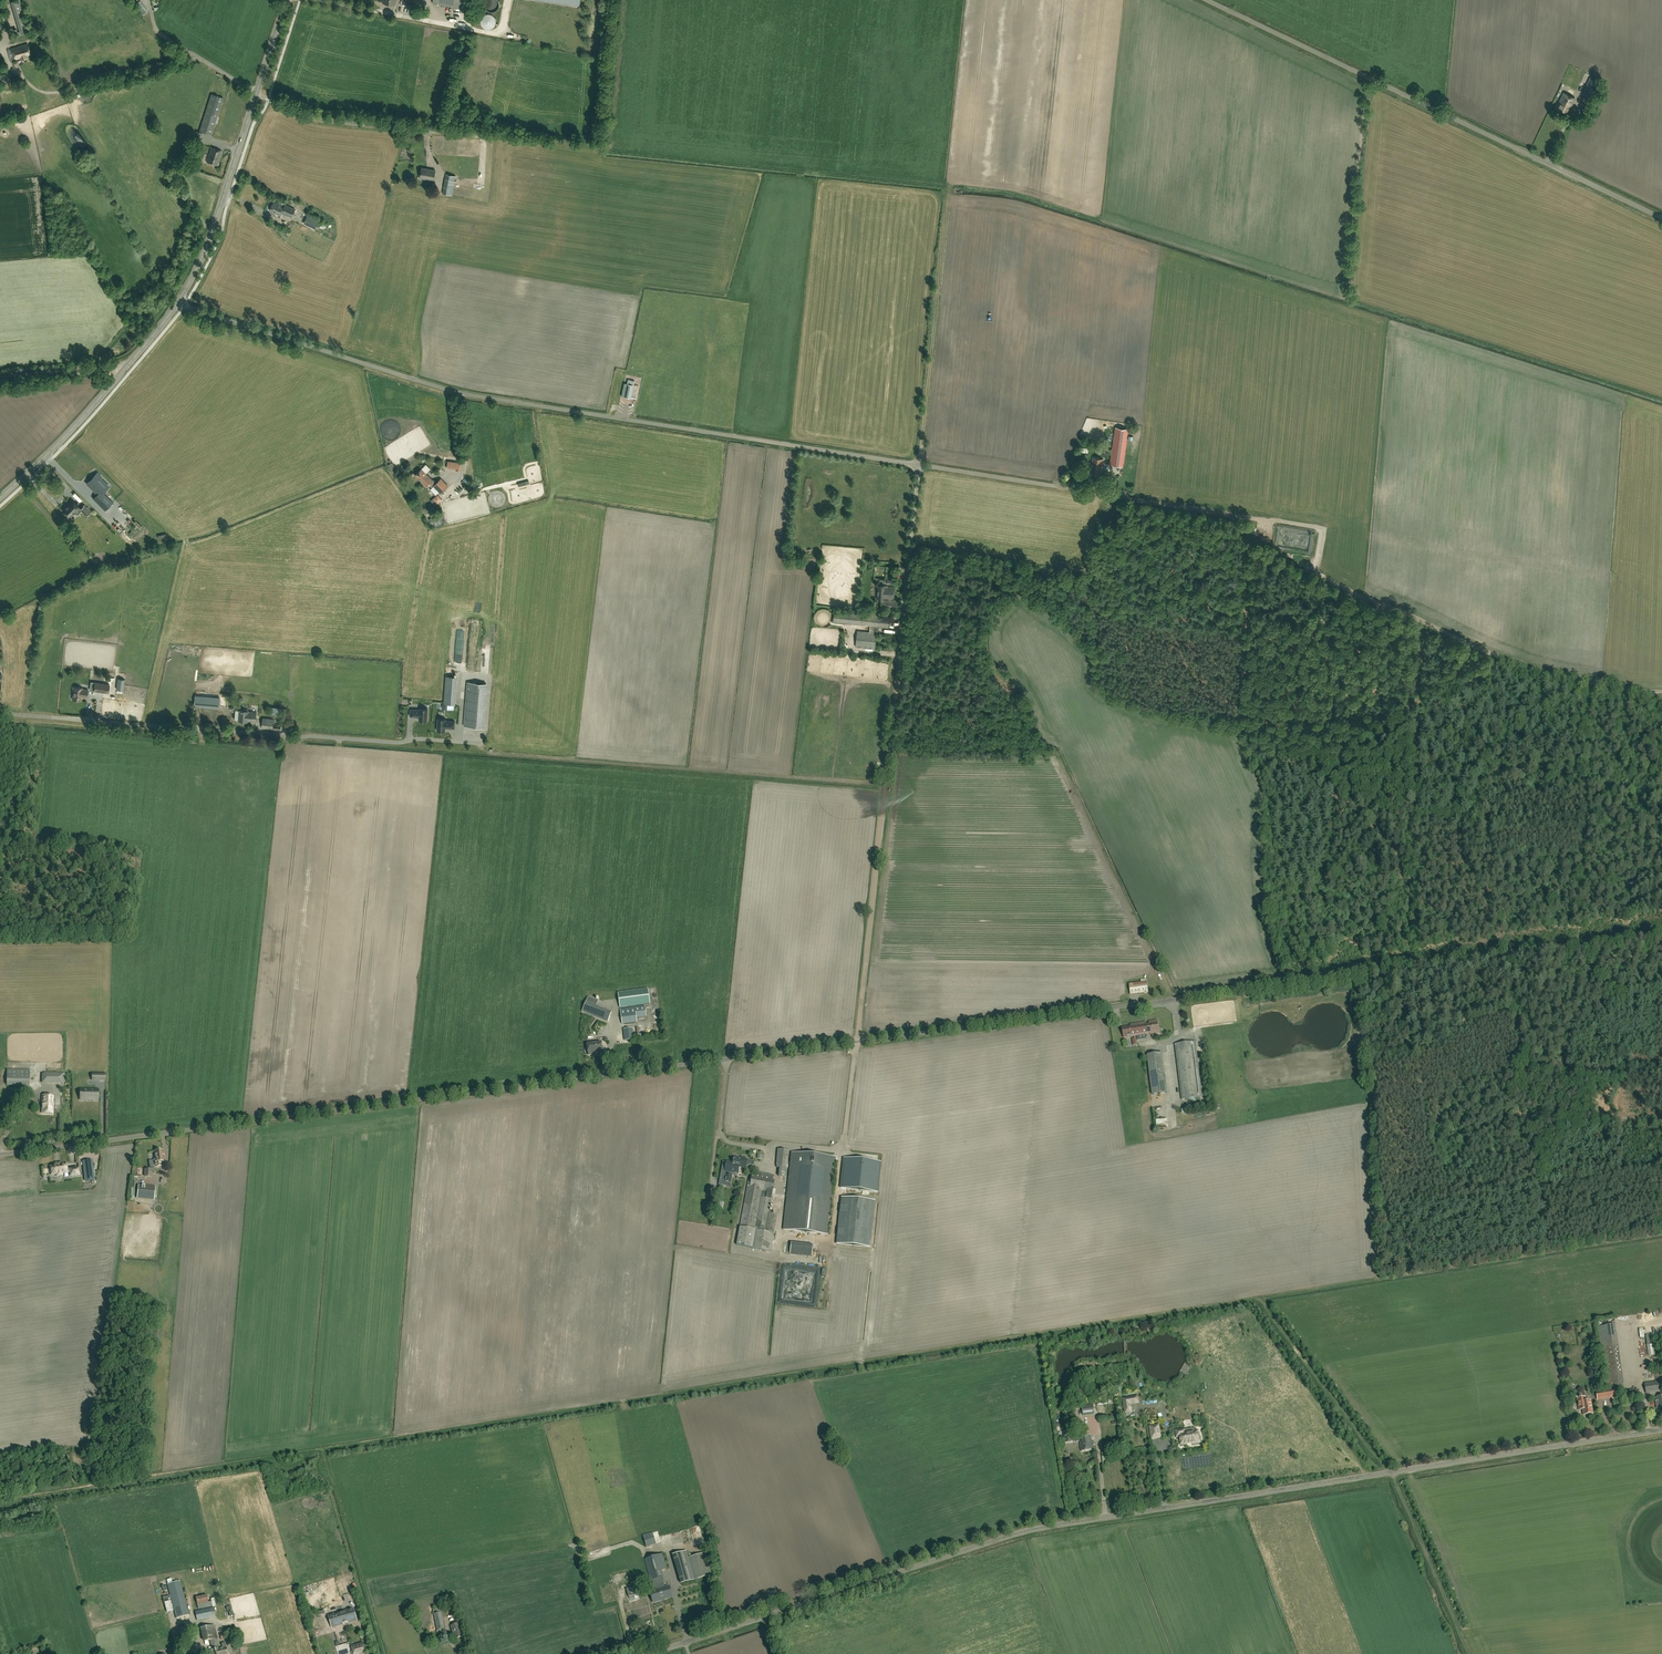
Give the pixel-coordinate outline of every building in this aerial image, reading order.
[(148,11),(140,0),(135,4),(142,14),(148,11)] [(22,59),(28,57),(27,56),(31,55),(28,43),(11,48),(15,59),(22,57),(22,59)] [(10,72),(0,75),(0,83),(7,81),(8,82),(12,81),(10,72)] [(1592,99),(1598,86),(1589,81),(1583,94),(1586,96),(1589,97),(1592,99)] [(1568,114),(1575,98),(1564,92),(1560,91),(1558,95),(1562,96),(1556,109),(1568,114)] [(211,134),(223,97),(211,94),(199,131),(211,134)] [(218,162),(221,154),(220,154),(221,151),(211,147),(207,162),(216,165),(217,162),(218,162)] [(434,180),(435,170),(422,168),(420,177),(434,180)] [(446,174),(443,193),(452,195),(456,176),(446,174)] [(284,206),(274,201),(270,210),(280,215),(282,212),(291,217),(295,209),(285,204),(284,206)] [(313,219),(307,216),(304,222),(310,225),(313,219)] [(633,385),(634,381),(628,380),(627,384),(624,384),(622,396),(624,397),(631,398),(633,385)] [(1123,466),(1128,429),(1116,427),(1110,464),(1123,466)] [(1101,474),(1104,459),(1093,457),(1090,473),(1101,474)] [(462,463),(448,461),(447,467),(456,468),(456,469),(461,470),(462,463)] [(421,468),(415,475),(421,481),(426,477),(427,479),(430,477),(426,473),(421,468)] [(99,478),(101,477),(97,474),(88,483),(98,493),(93,498),(105,511),(113,502),(102,491),(103,490),(102,489),(106,485),(99,478)] [(426,477),(421,481),(426,487),(429,484),(432,487),(433,486),(436,483),(436,482),(433,479),(433,480),(430,477),(427,479),(426,477)] [(436,483),(433,486),(439,491),(440,493),(444,489),(448,486),(441,478),(436,482),(436,483)] [(461,498),(458,491),(452,494),(456,501),(461,498)] [(438,501),(442,497),(437,492),(433,496),(438,501)] [(79,507),(71,500),(67,504),(67,505),(62,510),(70,518),(75,513),(74,512),(79,507)] [(87,508),(84,505),(80,509),(86,516),(91,511),(88,507),(87,508)] [(441,522),(440,518),(430,522),(431,527),(442,524),(441,522)] [(894,599),(894,587),(887,586),(885,586),(878,585),(877,599),(884,599),(884,598),(894,599)] [(898,601),(886,599),(886,600),(882,600),(881,608),(897,610),(898,601)] [(888,628),(890,616),(834,610),(833,622),(870,626),(869,632),(857,631),(855,647),(874,649),(876,638),(878,638),(878,633),(876,633),(876,631),(878,631),(878,627),(888,628)] [(455,704),(457,677),(446,676),(444,704),(455,704)] [(108,693),(110,684),(95,682),(94,690),(108,693)] [(483,728),(486,684),(467,682),(464,726),(483,728)] [(87,697),(88,690),(82,689),(82,688),(73,686),(72,691),(73,691),(72,699),(81,700),(81,696),(87,697)] [(220,698),(206,697),(205,706),(219,708),(220,698)] [(420,708),(420,710),(410,709),(410,716),(419,717),(419,720),(427,721),(428,708),(420,708)] [(256,721),(257,711),(248,711),(240,710),(239,720),(248,721),(256,721)] [(280,730),(281,724),(279,724),(273,724),(274,719),(263,718),(262,728),(273,729),(278,730),(280,730)] [(446,719),(438,718),(437,730),(445,731),(445,728),(454,728),(455,721),(446,720),(446,719)] [(1130,995),(1148,992),(1147,982),(1146,979),(1141,980),(1141,982),(1129,984),(1130,995)] [(620,1008),(650,1004),(648,989),(618,993),(620,1008)] [(608,1022),(612,1012),(586,1002),(582,1012),(608,1022)] [(622,1025),(637,1023),(636,1018),(646,1016),(645,1006),(620,1009),(622,1025)] [(1158,1020),(1149,1022),(1149,1024),(1146,1025),(1146,1022),(1135,1024),(1135,1025),(1122,1027),(1124,1038),(1148,1034),(1147,1032),(1151,1032),(1151,1035),(1160,1033),(1158,1020)] [(625,1029),(626,1041),(634,1040),(633,1028),(625,1029)] [(601,1042),(587,1044),(588,1055),(593,1054),(593,1053),(598,1052),(598,1054),(604,1053),(604,1047),(602,1047),(601,1042)] [(1182,1100),(1202,1097),(1195,1042),(1175,1044),(1182,1100)] [(1152,1094),(1167,1093),(1162,1053),(1147,1055),(1152,1094)] [(29,1086),(29,1069),(7,1069),(7,1085),(29,1086)] [(44,1072),(44,1074),(42,1073),(42,1083),(53,1084),(53,1083),(62,1083),(64,1083),(64,1073),(44,1072)] [(98,1099),(98,1090),(80,1090),(80,1099),(98,1099)] [(52,1113),(53,1096),(42,1095),(42,1113),(52,1113)] [(161,1150),(160,1149),(159,1149),(158,1150),(158,1151),(154,1151),(156,1160),(150,1161),(151,1168),(155,1167),(162,1166),(161,1162),(165,1161),(164,1155),(163,1155),(162,1150),(161,1150)] [(778,1177),(786,1178),(787,1172),(789,1150),(778,1149),(776,1166),(777,1166),(777,1168),(779,1168),(778,1177)] [(787,1230),(827,1234),(835,1157),(791,1153),(783,1230),(787,1230)] [(732,1172),(738,1173),(739,1167),(746,1168),(748,1159),(734,1157),(733,1163),(727,1162),(727,1163),(724,1162),(722,1170),(728,1171),(727,1174),(726,1174),(725,1181),(727,1182),(726,1186),(729,1186),(730,1182),(732,1172)] [(878,1192),(881,1162),(865,1160),(865,1158),(856,1157),(856,1159),(844,1158),(840,1188),(878,1192)] [(60,1164),(60,1163),(59,1163),(59,1164),(57,1164),(57,1163),(56,1164),(55,1164),(56,1165),(50,1166),(50,1168),(49,1168),(50,1169),(51,1172),(50,1172),(50,1173),(51,1173),(51,1175),(57,1174),(57,1175),(58,1175),(58,1176),(58,1175),(60,1174),(60,1175),(61,1175),(61,1174),(62,1174),(62,1173),(70,1172),(70,1176),(71,1176),(71,1177),(72,1177),(72,1176),(77,1175),(77,1176),(78,1176),(78,1175),(79,1175),(78,1168),(77,1169),(77,1168),(76,1168),(76,1169),(71,1169),(70,1169),(69,1170),(68,1170),(67,1170),(67,1167),(67,1166),(66,1164),(61,1165),(61,1164),(60,1164)] [(94,1180),(92,1167),(84,1168),(86,1181),(94,1180)] [(143,1176),(152,1177),(152,1169),(148,1169),(148,1173),(144,1172),(143,1176)] [(773,1181),(774,1175),(757,1172),(756,1177),(752,1176),(751,1180),(749,1180),(740,1227),(736,1245),(770,1251),(777,1215),(769,1213),(774,1181),(773,1181)] [(154,1201),(155,1187),(139,1185),(137,1199),(154,1201)] [(870,1247),(875,1201),(841,1197),(836,1244),(870,1247)] [(1655,1377),(1644,1379),(1644,1383),(1646,1394),(1661,1391),(1660,1381),(1656,1382),(1655,1377)] [(1614,1389),(1597,1392),(1596,1392),(1597,1399),(1612,1397),(1613,1399),(1616,1398),(1614,1389)] [(1628,1398),(1639,1396),(1639,1389),(1628,1391),(1628,1398)] [(1138,1395),(1122,1398),(1124,1414),(1133,1413),(1132,1405),(1139,1404),(1138,1395)] [(1591,1401),(1586,1401),(1585,1397),(1577,1399),(1579,1410),(1583,1410),(1584,1415),(1593,1414),(1591,1401)] [(1083,1415),(1094,1414),(1093,1405),(1082,1407),(1083,1415)] [(1152,1439),(1160,1437),(1159,1431),(1157,1431),(1156,1430),(1159,1430),(1158,1425),(1150,1427),(1152,1439)] [(1184,1429),(1176,1431),(1177,1437),(1180,1437),(1181,1444),(1192,1442),(1193,1444),(1200,1442),(1199,1437),(1198,1437),(1197,1432),(1185,1434),(1184,1429)] [(1071,1438),(1071,1432),(1064,1432),(1065,1443),(1073,1442),(1073,1438),(1071,1438)] [(1081,1451),(1093,1450),(1091,1435),(1079,1437),(1081,1451)] [(652,1532),(643,1535),(646,1547),(656,1544),(652,1532)] [(688,1558),(686,1551),(672,1555),(680,1584),(694,1580),(688,1558)] [(705,1553),(688,1558),(694,1580),(711,1575),(705,1553)] [(666,1570),(662,1554),(645,1559),(651,1581),(662,1578),(660,1571),(666,1570)] [(176,1619),(189,1615),(180,1581),(168,1584),(176,1619)] [(669,1586),(663,1588),(661,1582),(653,1584),(655,1590),(650,1592),(652,1597),(655,1596),(656,1601),(668,1598),(667,1595),(671,1594),(669,1586)] [(610,1596),(613,1595),(614,1600),(635,1595),(633,1586),(609,1591),(610,1596)] [(208,1602),(207,1595),(195,1597),(198,1609),(212,1606),(211,1602),(208,1602)] [(215,1611),(214,1607),(211,1608),(211,1607),(195,1611),(197,1620),(213,1617),(213,1612),(215,1611)] [(437,1633),(441,1632),(441,1630),(445,1629),(441,1612),(440,1607),(432,1609),(433,1614),(435,1619),(437,1631),(436,1631),(437,1633)] [(349,1612),(349,1610),(328,1616),(332,1627),(343,1624),(343,1623),(347,1622),(348,1623),(356,1620),(353,1611),(349,1612)] [(463,1636),(460,1628),(461,1628),(460,1623),(451,1626),(453,1634),(454,1633),(456,1639),(463,1636)] [(178,1644),(190,1640),(186,1624),(179,1626),(180,1631),(181,1636),(176,1637),(178,1644)] [(217,1639),(215,1625),(202,1628),(204,1642),(210,1641),(210,1640),(217,1639)] [(217,1639),(210,1640),(210,1641),(212,1650),(210,1650),(210,1653),(221,1653),(219,1648),(217,1639)] [(366,1652),(363,1641),(350,1645),(353,1653),(360,1653),(366,1652)]
